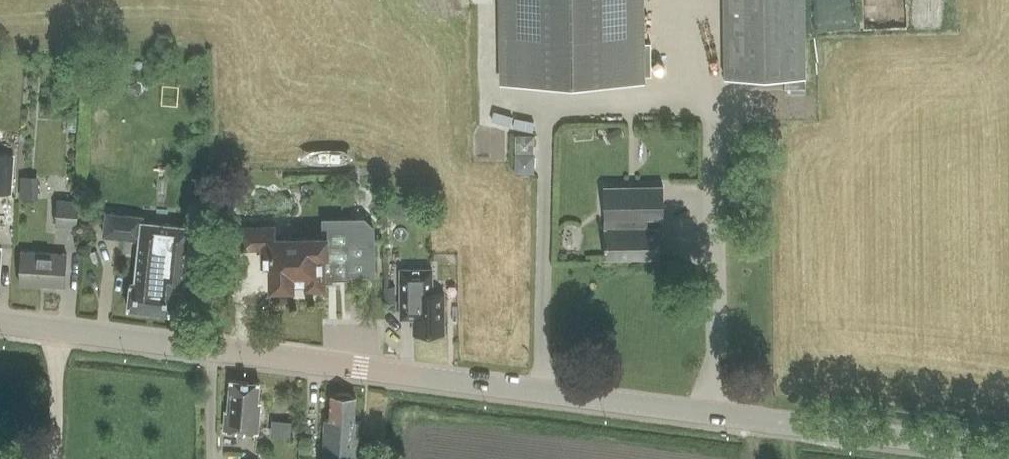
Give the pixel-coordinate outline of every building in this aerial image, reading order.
[(641,80),(640,0),(503,0),(503,82),(641,80)] [(725,79),(743,79),(805,78),(805,36),(805,0),(724,0),(725,79)] [(67,72),(76,71),(76,63),(67,63),(67,72)] [(618,127),(605,134),(610,143),(623,137),(618,127)] [(515,135),(515,154),(534,154),(534,135),(515,135)] [(14,195),(16,155),(0,154),(0,194),(14,195)] [(38,199),(39,177),(21,177),(20,198),(38,199)] [(605,259),(606,259),(606,258),(659,257),(659,258),(660,258),(660,227),(659,227),(659,228),(645,228),(645,218),(664,218),(663,186),(604,187),(605,259)] [(396,203),(387,204),(388,218),(397,217),(396,203)] [(76,227),(78,205),(59,204),(58,226),(76,227)] [(184,291),(189,229),(142,225),(143,220),(106,217),(104,240),(140,243),(136,286),(131,286),(129,312),(171,315),(173,290),(184,291)] [(375,274),(374,227),(365,218),(323,219),(323,240),(275,242),(275,228),(243,230),(243,251),(265,250),(266,260),(274,260),(275,293),(278,293),(278,295),(292,295),(292,292),(295,292),(295,287),(326,286),(326,282),(351,281),(351,275),(375,274)] [(67,288),(70,257),(24,253),(21,283),(67,288)] [(445,334),(446,295),(432,294),(432,270),(403,269),(401,320),(415,321),(414,333),(445,334)] [(395,302),(395,287),(385,287),(385,302),(395,302)] [(259,437),(262,411),(259,407),(261,388),(232,386),(229,416),(226,416),(225,434),(259,437)] [(363,430),(360,426),(361,405),(357,405),(352,400),(341,399),(334,403),(332,425),(328,425),(326,458),(361,458),(363,430)] [(276,418),(274,432),(292,434),(294,420),(276,418)]
